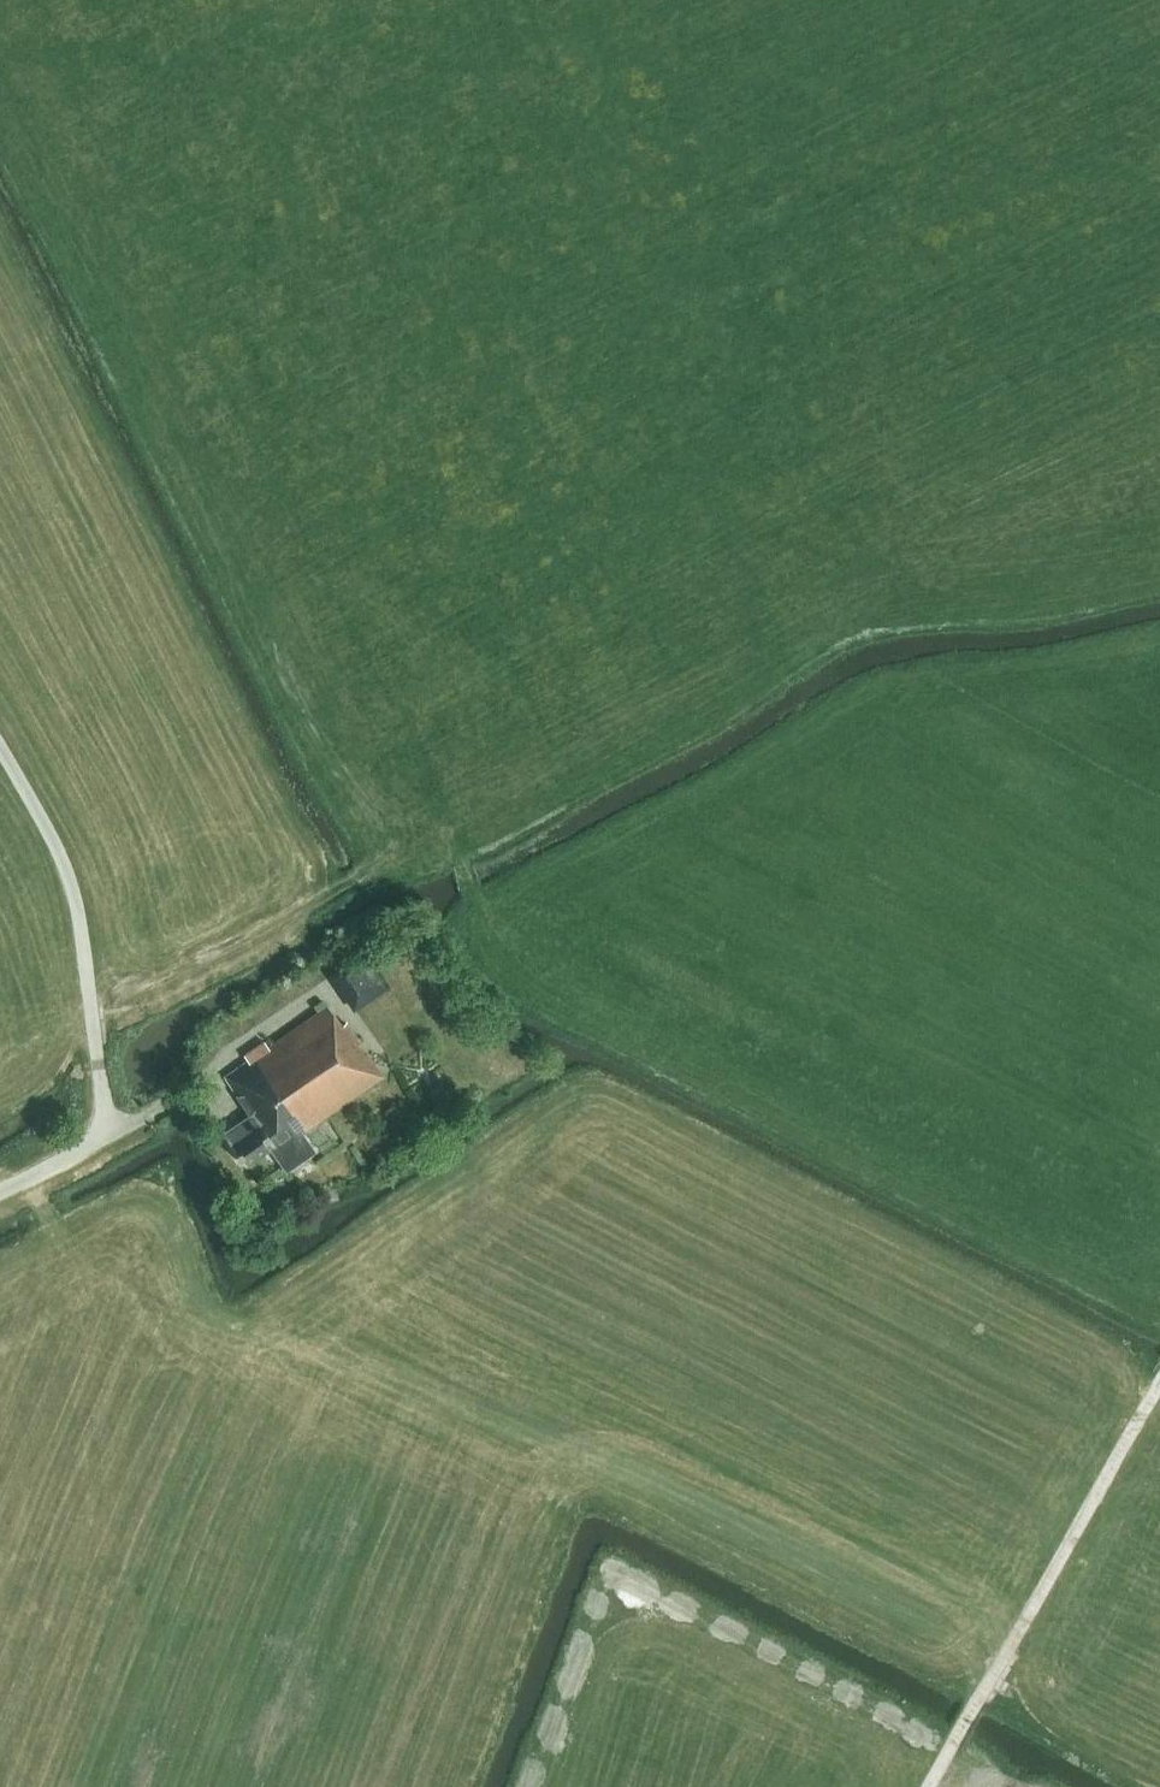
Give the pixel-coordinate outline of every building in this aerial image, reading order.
[(275,1144),(288,1163),(308,1149),(298,1134),(383,1075),(396,1066),(381,1044),(368,1053),(346,1022),(342,1025),(328,1005),(227,1076),(252,1113),(224,1132),(231,1142),(230,1142),(246,1165),(275,1144)]
